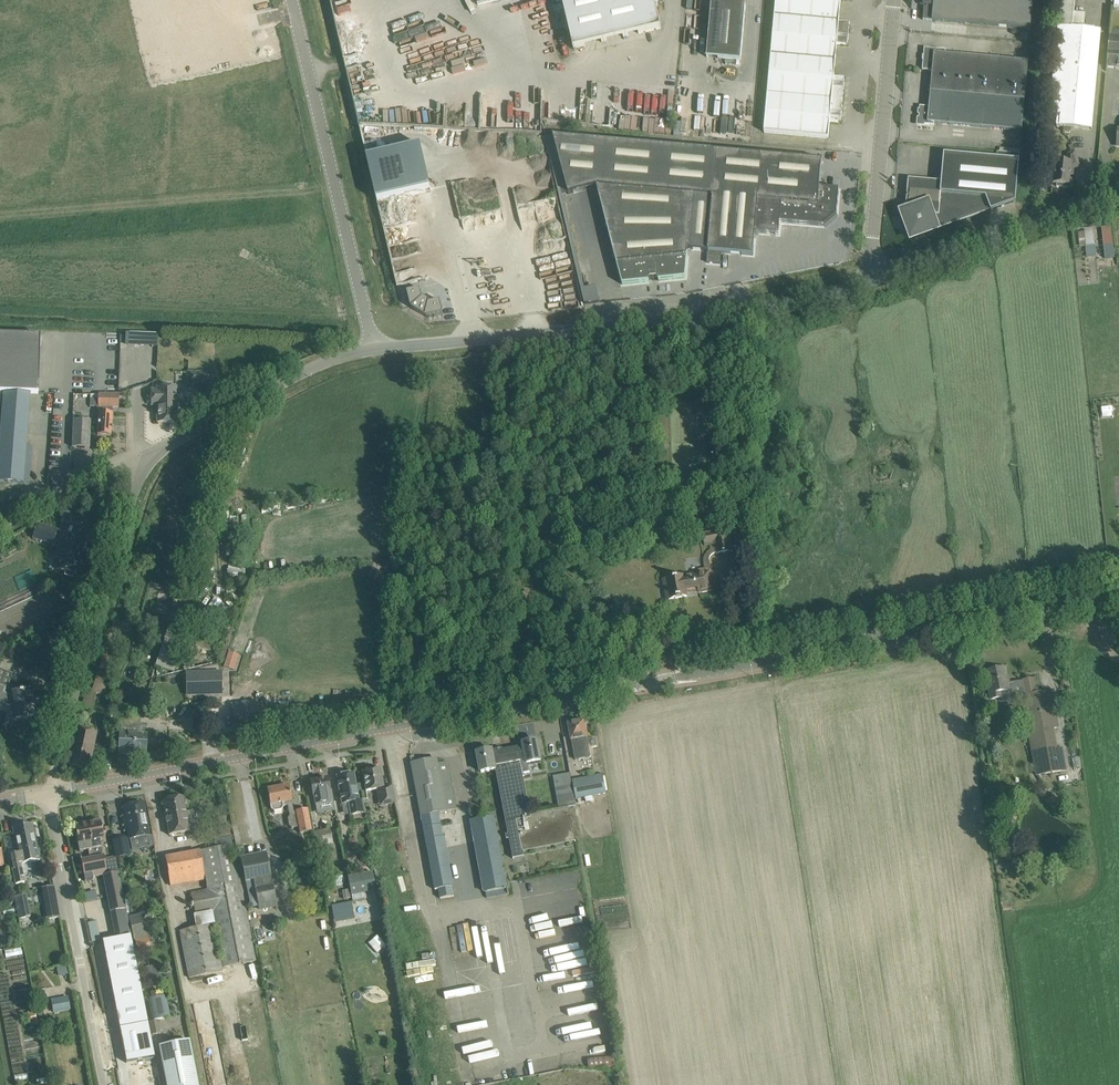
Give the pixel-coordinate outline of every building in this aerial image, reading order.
[(658,17),(660,12),(660,7),(660,2),(659,0),(562,0),(574,49),(661,28),(658,17)] [(745,15),(746,4),(733,3),(733,0),(712,0),(707,57),(741,60),(745,15)] [(834,77),(837,44),(847,45),(849,22),(839,21),(841,0),(776,0),(764,132),(828,138),(830,122),(840,122),(845,78),(834,77)] [(923,5),(927,5),(927,7),(924,7),(923,19),(1030,29),(1032,0),(923,0),(923,5)] [(1054,61),(1062,61),(1056,126),(1063,127),(1063,132),(1069,132),(1071,130),(1072,128),(1092,130),(1100,31),(1072,29),(1074,0),(1059,0),(1054,61)] [(1109,36),(1106,67),(1118,69),(1118,37),(1109,36)] [(1022,131),(1028,61),(945,54),(946,50),(925,48),(923,69),(932,70),(929,107),(920,106),(918,124),(934,125),(934,123),(1022,131)] [(622,127),(633,126),(632,116),(621,117),(622,127)] [(817,206),(819,188),(821,161),(553,137),(568,194),(597,186),(617,262),(616,263),(622,284),(685,278),(687,255),(686,255),(687,249),(753,255),(755,232),(779,234),(780,222),(781,202),(817,206)] [(440,189),(431,143),(380,153),(378,140),(366,142),(377,201),(440,189)] [(1071,179),(1070,178),(1071,169),(1080,166),(1075,151),(1068,154),(1067,161),(1053,160),(1051,183),(1057,183),(1056,186),(1071,187),(1071,179)] [(1019,154),(1010,153),(999,152),(998,159),(944,154),(942,182),(908,179),(907,190),(910,191),(909,201),(906,200),(905,212),(902,213),(911,238),(991,210),(1015,202),(1019,154)] [(781,202),(780,222),(824,226),(836,215),(839,190),(819,188),(817,206),(781,202)] [(1111,244),(1111,226),(1101,226),(1101,244),(1111,244)] [(1079,246),(1084,246),(1084,256),(1094,255),(1093,228),(1078,228),(1079,246)] [(720,264),(721,256),(707,255),(707,262),(720,264)] [(479,272),(473,273),(478,294),(484,292),(482,285),(489,284),(486,271),(479,272)] [(417,287),(404,290),(407,306),(424,317),(441,313),(437,299),(426,302),(420,298),(417,287)] [(4,392),(29,393),(37,393),(39,336),(0,335),(0,392),(4,392)] [(139,356),(159,357),(159,342),(140,341),(139,356)] [(214,401),(214,372),(188,372),(188,384),(204,384),(204,401),(214,401)] [(144,384),(153,381),(151,375),(142,379),(144,384)] [(176,422),(176,411),(176,387),(157,387),(157,390),(151,390),(151,405),(157,405),(157,422),(176,422)] [(0,444),(0,481),(23,483),(23,482),(26,447),(29,396),(29,393),(4,392),(2,418),(0,444)] [(98,393),(98,407),(118,408),(118,394),(98,393)] [(110,436),(111,429),(112,415),(99,414),(98,424),(97,435),(110,436)] [(89,448),(90,437),(90,421),(73,420),(72,447),(89,448)] [(726,430),(714,430),(715,441),(727,441),(726,430)] [(742,499),(743,522),(753,521),(752,499),(742,499)] [(82,525),(84,514),(65,510),(62,521),(82,525)] [(58,530),(36,524),(32,538),(53,544),(58,530)] [(750,544),(749,539),(748,526),(739,527),(740,545),(750,544)] [(710,545),(710,549),(709,549),(708,551),(705,553),(704,555),(703,558),(703,560),(704,568),(698,569),(699,573),(663,579),(667,599),(687,596),(686,590),(699,588),(700,592),(717,589),(713,570),(711,571),(711,567),(710,567),(709,562),(709,559),(710,556),(712,554),(713,552),(716,555),(734,551),(730,527),(700,532),(703,546),(710,545)] [(82,555),(85,544),(66,539),(62,538),(57,552),(61,554),(58,565),(59,566),(67,568),(66,571),(74,574),(75,570),(77,570),(81,559),(82,555)] [(211,617),(203,611),(193,626),(200,632),(211,617)] [(214,615),(206,640),(216,643),(224,618),(214,615)] [(129,625),(114,620),(92,693),(86,691),(81,708),(91,711),(96,694),(107,698),(129,625)] [(198,637),(195,647),(210,651),(212,644),(203,641),(204,638),(198,637)] [(1022,704),(1023,704),(1036,776),(1068,770),(1063,747),(1058,748),(1055,728),(1058,727),(1054,701),(1052,691),(1040,693),(1037,678),(1009,683),(1009,681),(1008,681),(1005,667),(986,671),(990,690),(989,690),(991,699),(1000,698),(1001,703),(1017,700),(1018,701),(1022,704)] [(221,672),(186,673),(186,690),(222,689),(221,672)] [(13,693),(13,696),(11,697),(4,694),(6,689),(0,687),(0,704),(4,705),(15,706),(17,718),(34,716),(33,708),(34,707),(34,706),(32,706),(29,690),(13,693)] [(235,719),(261,718),(261,700),(234,701),(235,719)] [(145,726),(140,725),(141,718),(122,716),(121,724),(119,752),(145,754),(146,735),(144,735),(145,726)] [(591,757),(584,720),(568,723),(575,760),(591,757)] [(97,732),(76,728),(68,765),(89,770),(97,732)] [(524,746),(517,748),(522,773),(530,772),(528,764),(541,761),(539,751),(537,740),(523,743),(524,746)] [(492,750),(477,752),(480,763),(482,773),(493,771),(496,770),(509,835),(506,835),(507,839),(509,839),(514,859),(525,856),(524,852),(527,851),(511,767),(508,749),(502,750),(502,748),(494,749),(495,752),(492,752),(492,750)] [(517,748),(508,749),(511,767),(527,851),(576,841),(569,806),(560,808),(559,808),(531,814),(522,773),(517,748)] [(411,764),(421,816),(435,890),(438,889),(440,899),(454,896),(452,887),(454,887),(440,813),(442,812),(442,811),(456,808),(448,765),(447,766),(446,762),(438,764),(437,759),(411,764)] [(380,806),(384,805),(395,803),(392,786),(383,787),(380,768),(362,772),(366,791),(377,789),(380,806)] [(357,791),(356,788),(355,784),(353,773),(337,776),(342,804),(348,803),(351,815),(364,812),(362,800),(358,800),(357,791)] [(568,789),(565,774),(553,777),(556,791),(568,789)] [(603,775),(595,776),(573,780),(577,799),(607,794),(603,775)] [(315,804),(333,801),(331,790),(329,791),(327,778),(311,781),(315,804)] [(275,811),(282,810),(283,807),(288,806),(290,816),(288,818),(290,826),(292,828),(299,827),(300,833),(313,830),(308,809),(294,812),(289,786),(267,790),(271,809),(275,811)] [(197,832),(195,821),(193,810),(186,812),(183,796),(163,800),(170,837),(197,832)] [(574,800),(559,803),(560,808),(569,806),(575,805),(574,800)] [(144,815),(142,804),(123,808),(125,819),(122,820),(124,831),(127,831),(129,840),(148,836),(144,815)] [(68,808),(68,818),(79,818),(79,808),(68,808)] [(473,820),(484,879),(488,898),(509,894),(495,817),(473,820)] [(100,821),(89,824),(94,849),(95,848),(97,857),(104,856),(104,855),(102,856),(99,841),(101,840),(104,840),(102,832),(100,821)] [(36,844),(32,824),(13,828),(18,853),(10,855),(11,862),(19,861),(18,855),(23,855),(22,851),(27,850),(27,846),(36,845),(36,844)] [(87,824),(74,826),(79,852),(88,850),(90,859),(97,857),(95,848),(94,849),(89,824),(87,824)] [(209,841),(214,840),(232,836),(230,825),(207,829),(209,841)] [(330,828),(315,831),(318,847),(333,844),(330,828)] [(126,837),(112,840),(116,857),(130,854),(126,837)] [(40,860),(36,844),(36,845),(27,846),(27,850),(22,851),(23,855),(18,855),(19,861),(11,862),(16,885),(25,883),(22,872),(32,870),(30,862),(40,860)] [(206,881),(207,890),(191,893),(195,914),(194,914),(196,927),(180,930),(189,978),(230,970),(229,966),(256,961),(234,844),(216,847),(165,857),(170,887),(206,881)] [(266,853),(240,859),(245,882),(253,880),(258,905),(259,910),(277,907),(271,877),(266,853)] [(81,859),(85,882),(93,880),(93,877),(98,876),(104,875),(107,874),(104,856),(97,857),(90,859),(81,860),(81,859)] [(107,874),(104,875),(111,912),(118,911),(126,909),(119,872),(107,874)] [(351,894),(376,890),(372,872),(348,877),(351,894)] [(60,918),(55,885),(41,887),(47,920),(60,918)] [(349,890),(342,891),(343,899),(350,898),(349,890)] [(31,917),(26,894),(14,896),(19,919),(31,917)] [(8,898),(4,903),(8,907),(12,901),(8,898)] [(118,911),(111,912),(116,938),(131,935),(126,909),(118,911)] [(145,912),(128,916),(135,949),(151,946),(150,943),(155,942),(153,935),(150,935),(145,912)] [(116,938),(102,941),(109,976),(138,970),(131,935),(116,938)] [(109,976),(119,1028),(130,1026),(148,1023),(138,970),(109,976)] [(166,996),(148,999),(152,1021),(158,1020),(170,1017),(166,996)] [(68,997),(51,1000),(54,1012),(70,1009),(68,997)] [(35,1012),(28,1014),(30,1024),(31,1024),(37,1023),(35,1012)] [(149,1022),(152,1034),(160,1033),(158,1020),(152,1021),(149,1022)] [(119,1028),(126,1063),(155,1058),(148,1023),(130,1026),(119,1028)] [(190,1041),(158,1047),(166,1084),(198,1084),(190,1041)]
